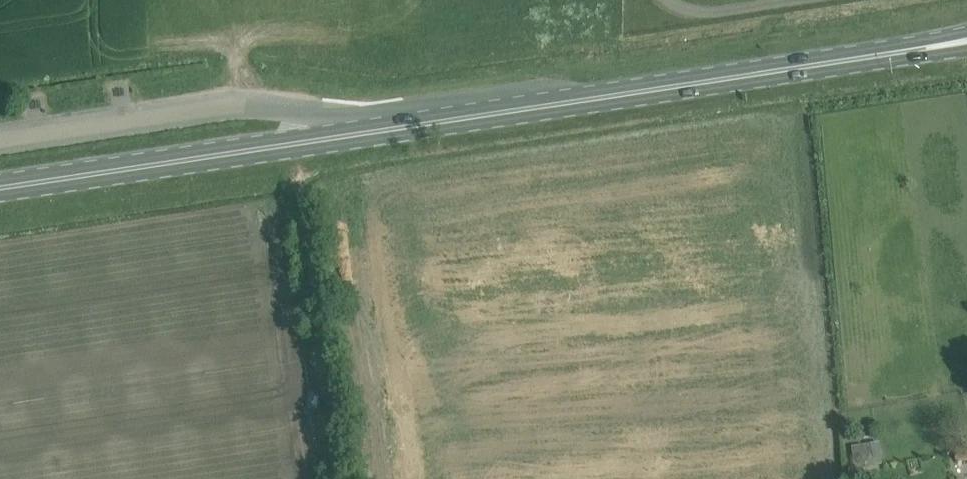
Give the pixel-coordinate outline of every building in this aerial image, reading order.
[(882,457),(867,460),(868,468),(884,466),(882,457)]
